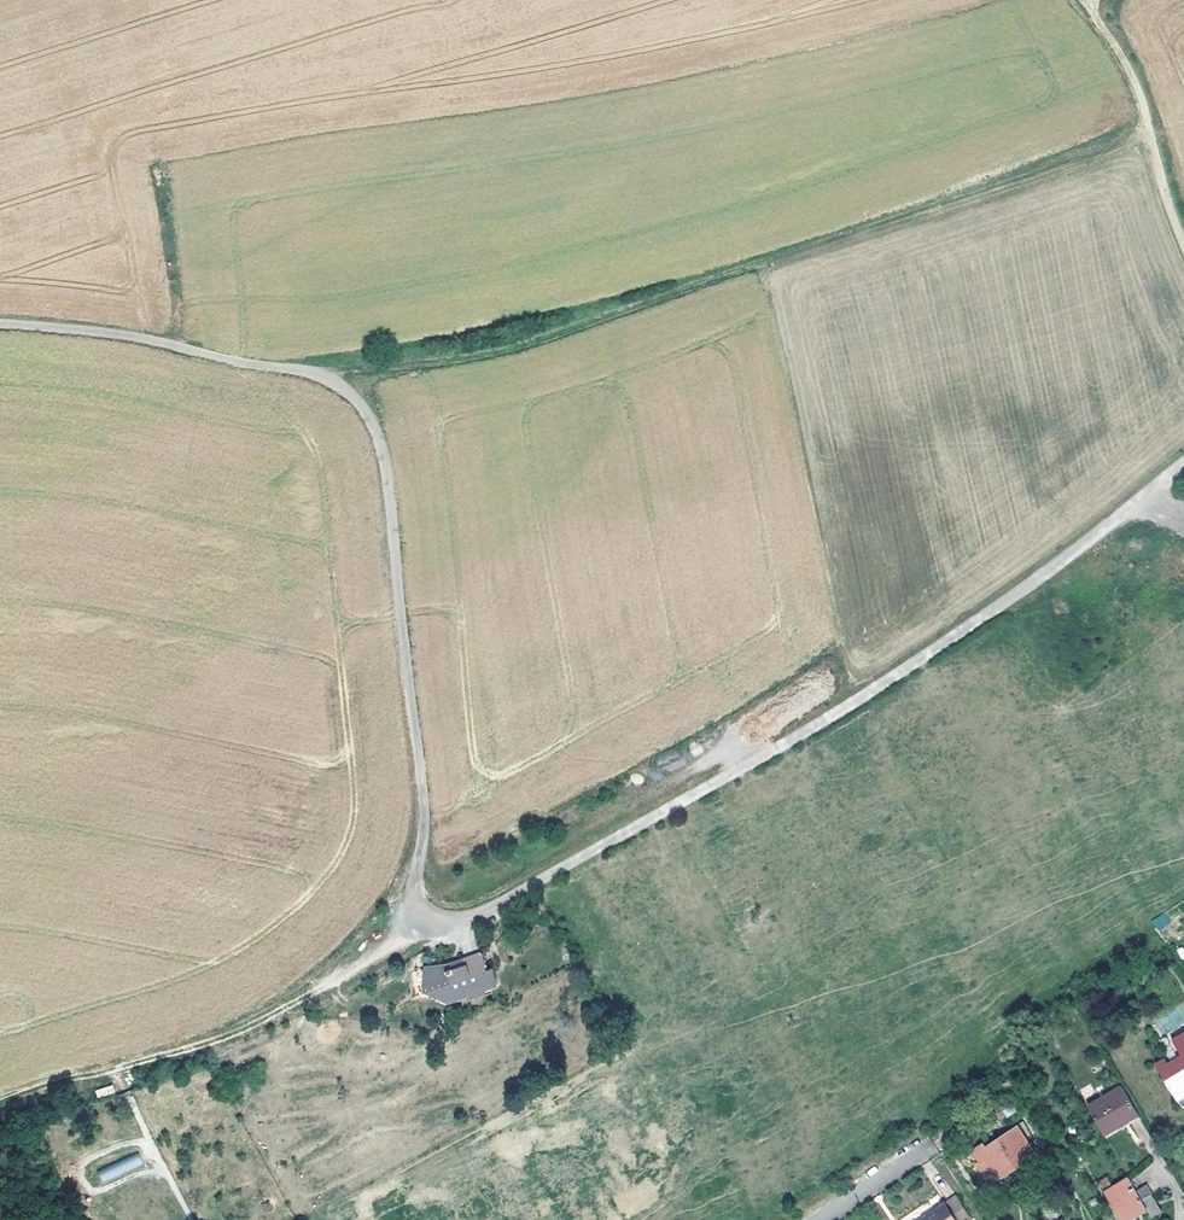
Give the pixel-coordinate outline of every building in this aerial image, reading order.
[(1165,913),(1152,920),(1157,930),(1171,923),(1165,913)] [(456,999),(495,986),(492,978),(489,969),(487,969),(481,954),(452,964),(439,968),(410,970),(409,998),(441,988),(444,997),(454,994),(456,999)] [(1173,1041),(1182,1057),(1168,1065),(1165,1060),(1157,1066),(1178,1101),(1183,1098),(1183,1034),(1173,1041)] [(1088,1107),(1105,1136),(1140,1116),(1123,1087),(1088,1107)] [(1017,1130),(1027,1144),(1030,1142),(1020,1128),(1017,1130)] [(980,1166),(992,1184),(1034,1155),(1027,1144),(1017,1130),(987,1150),(981,1153),(986,1162),(981,1165),(980,1166)] [(981,1153),(987,1150),(983,1143),(972,1150),(981,1165),(986,1162),(981,1153)] [(102,1182),(143,1166),(138,1153),(97,1170),(102,1182)] [(1107,1192),(1123,1219),(1132,1219),(1148,1210),(1142,1200),(1130,1178),(1107,1192)] [(1152,1195),(1142,1200),(1148,1210),(1154,1219),(1163,1214),(1152,1195)] [(970,1219),(956,1199),(924,1219),(968,1219),(970,1219)]
